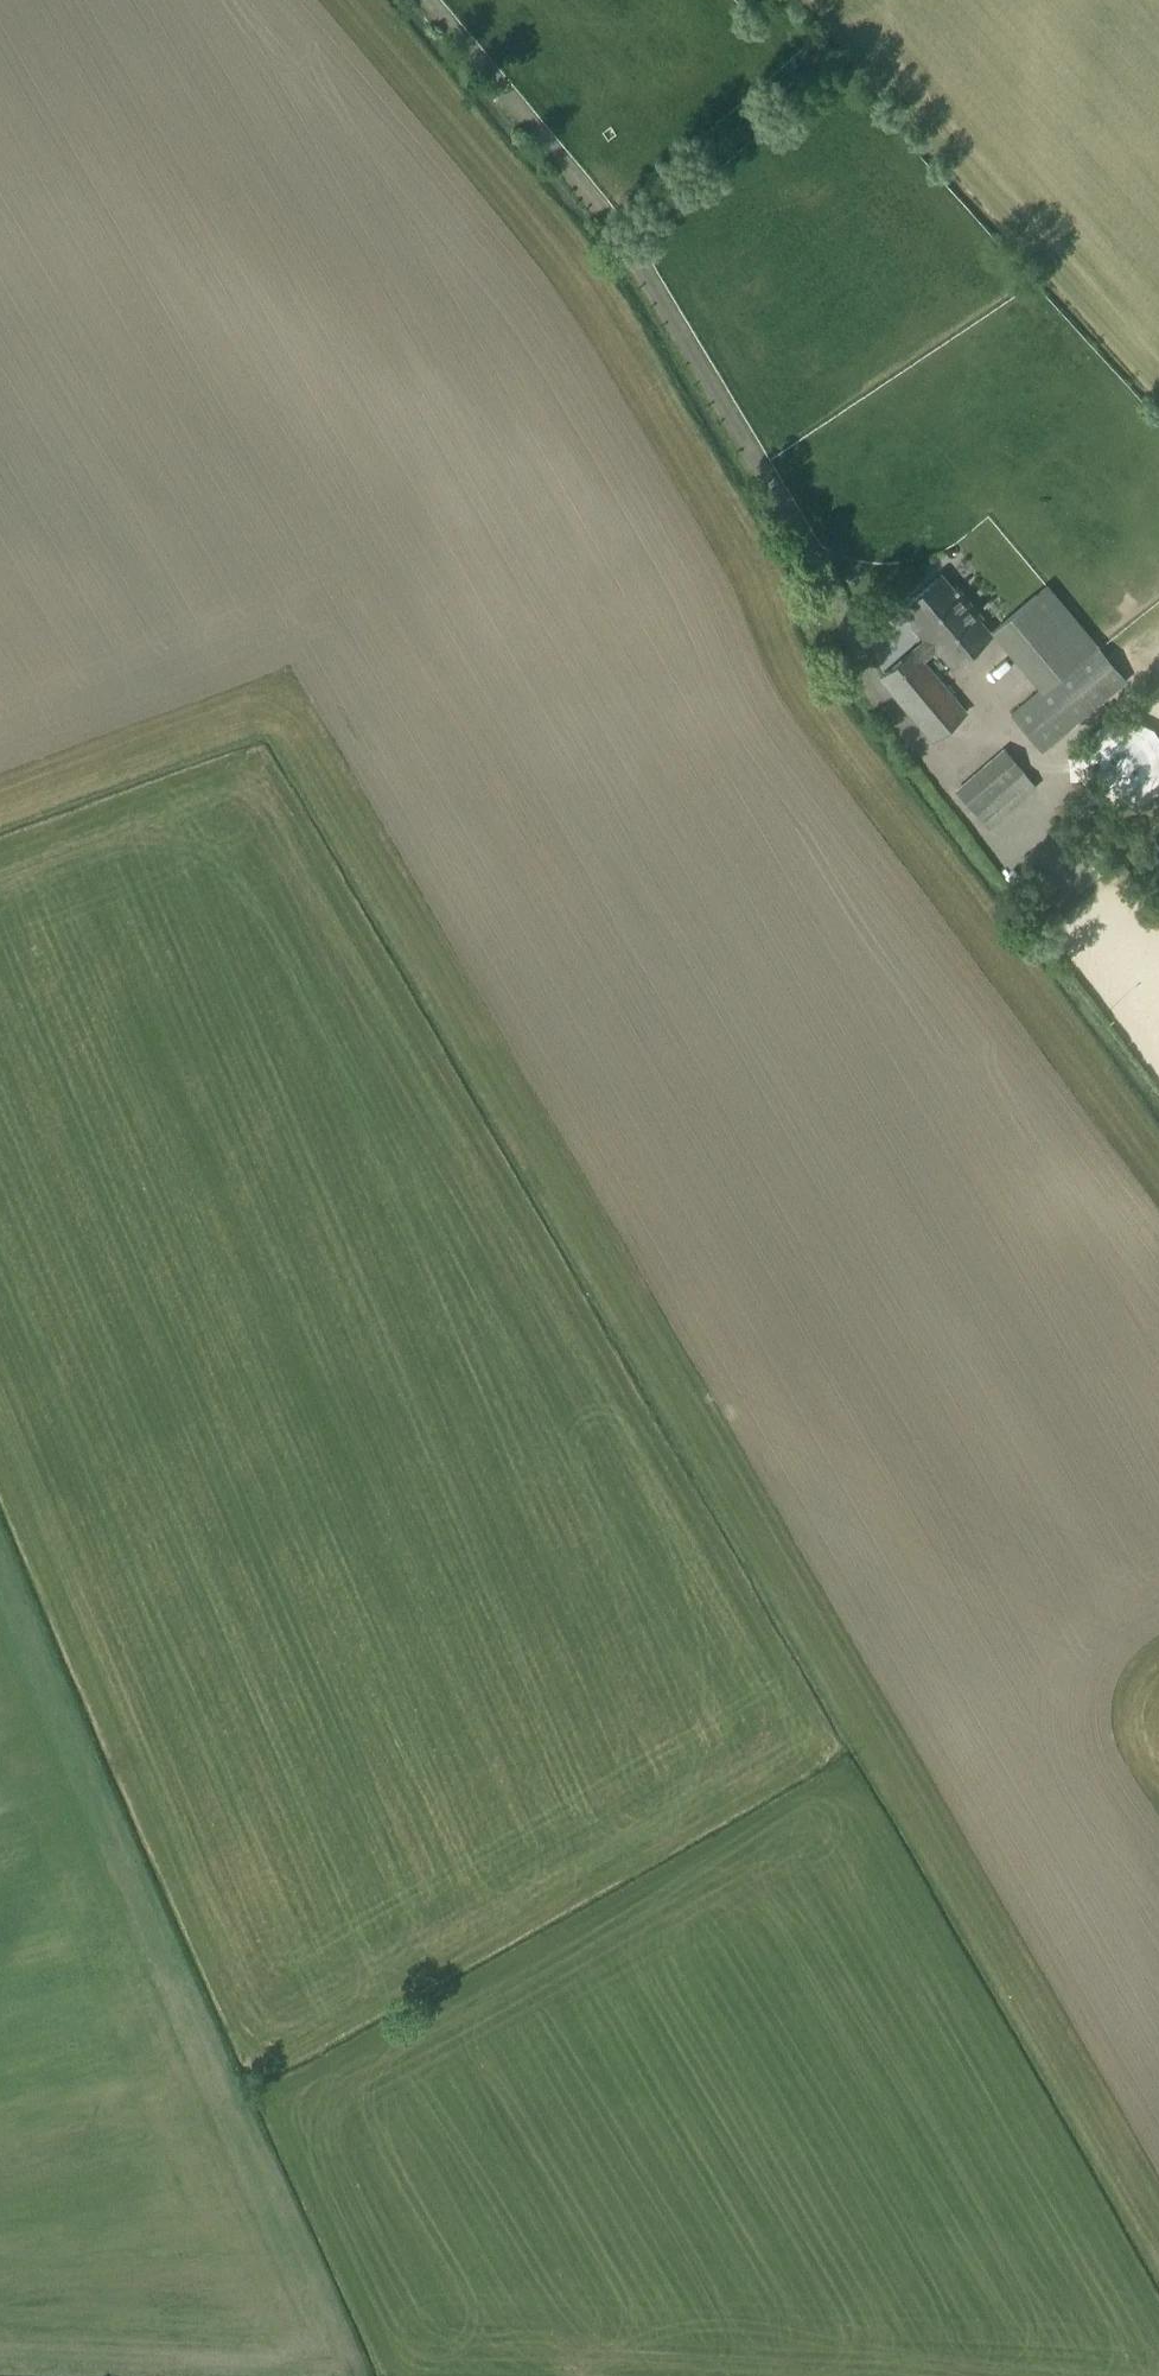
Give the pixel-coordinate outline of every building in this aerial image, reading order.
[(913,650),(922,661),(936,648),(951,666),(990,634),(978,620),(981,618),(956,588),(953,591),(940,575),(902,607),(928,638),(913,650)] [(992,632),(1040,690),(1095,644),(1047,586),(992,632)] [(1095,644),(1040,690),(1011,714),(1042,751),(1126,681),(1095,644)] [(913,650),(880,678),(932,741),(965,712),(922,661),(913,650)] [(1158,794),(1158,791),(1158,738),(1153,730),(1134,720),(1132,719),(1108,721),(1088,734),(1077,756),(1067,757),(1069,780),(1080,779),(1095,800),(1115,809),(1137,807),(1158,794)] [(956,790),(986,825),(1033,784),(1003,750),(956,790)]
